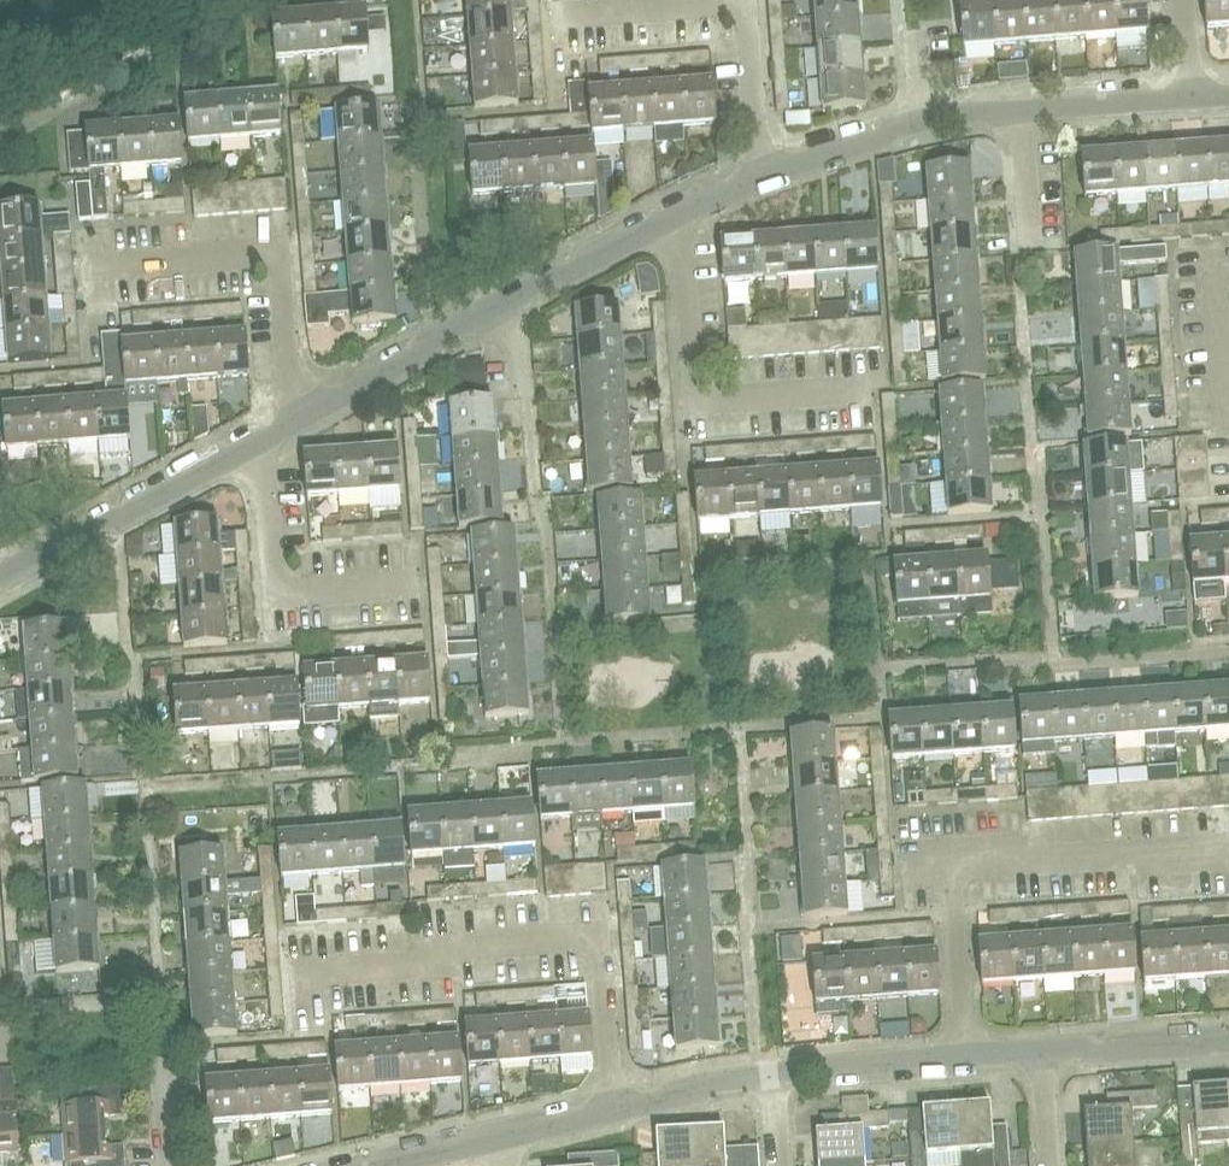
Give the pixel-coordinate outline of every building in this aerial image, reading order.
[(468,16),(514,13),(514,12),(510,12),(509,0),(467,0),(468,16)] [(540,11),(539,0),(526,0),(527,12),(540,11)] [(861,15),(858,15),(857,0),(814,0),(815,18),(861,15)] [(994,45),(991,0),(990,0),(991,2),(972,4),(972,1),(960,2),(960,4),(959,4),(963,48),(964,48),(964,47),(994,45)] [(1021,0),(1020,0),(1003,1),(1003,0),(991,0),(994,45),(1025,42),(1021,0)] [(1055,40),(1052,0),(1021,0),(1025,42),(1055,40)] [(1082,0),(1052,0),(1055,40),(1085,38),(1082,0)] [(1116,35),(1113,0),(1082,0),(1085,38),(1116,35)] [(1145,0),(1113,0),(1116,35),(1146,33),(1147,33),(1145,0)] [(1228,26),(1228,0),(1204,0),(1206,29),(1208,28),(1228,26)] [(782,21),(781,2),(768,3),(769,22),(782,21)] [(345,7),(334,8),(337,54),(367,51),(367,52),(369,52),(365,8),(364,8),(364,9),(346,10),(345,7)] [(315,9),(303,10),(307,56),(337,54),(334,8),(333,8),(334,11),(315,13),(315,9)] [(272,16),(276,59),(277,59),(277,58),(307,56),(303,10),(303,14),(285,15),(285,12),(273,13),(273,16),(272,16)] [(468,16),(470,46),(516,43),(513,43),(511,24),(515,24),(514,13),(468,16)] [(862,27),(861,15),(815,18),(818,49),(863,45),(860,45),(859,27),(862,27)] [(527,23),(529,42),(542,41),(541,22),(527,23)] [(785,52),(785,51),(783,32),(770,34),(771,53),(785,52)] [(517,55),(516,43),(470,46),(473,77),(519,73),(518,73),(515,73),(514,55),(517,55)] [(818,49),(820,79),(866,75),(863,75),(861,57),(864,57),(863,45),(818,49)] [(802,70),(818,70),(817,50),(802,50),(802,70)] [(530,53),(531,72),(545,71),(543,52),(530,53)] [(710,65),(709,52),(690,53),(691,67),(710,65)] [(661,69),(679,67),(680,67),(679,54),(660,56),(661,69)] [(629,58),(630,71),(650,70),(649,56),(629,58)] [(600,74),(619,72),(618,59),(599,60),(600,74)] [(787,82),(786,63),(772,64),(774,83),(787,82)] [(519,85),(519,73),(473,77),(475,107),(475,108),(518,105),(518,103),(516,85),(519,85)] [(867,87),(866,75),(820,79),(823,109),(822,109),(822,111),(866,107),(866,106),(865,106),(864,87),(867,87)] [(680,80),(684,126),(714,124),(716,124),(712,80),(711,80),(711,81),(692,83),(692,79),(680,80)] [(820,101),(819,79),(796,81),(797,103),(820,101)] [(654,128),(684,126),(680,80),(680,83),(662,85),(662,82),(650,83),(654,128)] [(534,102),(547,101),(545,82),(532,83),(534,102)] [(623,131),(620,85),(619,85),(620,88),(601,90),(601,87),(590,87),(589,82),(568,83),(570,115),(590,114),(591,127),(592,134),(593,134),(593,133),(623,131)] [(631,84),(620,85),(623,131),(654,128),(650,83),(650,86),(632,87),(631,84)] [(353,101),(372,100),(371,86),(352,88),(353,101)] [(342,102),(340,89),(321,90),(322,104),(342,102)] [(282,135),(278,92),(277,92),(259,94),(258,91),(247,92),(250,137),(280,135),(282,135)] [(311,105),(310,91),(291,93),(292,106),(311,105)] [(220,140),(250,137),(247,92),(246,92),(247,95),(228,96),(228,93),(216,94),(220,140)] [(776,113),(778,113),(790,112),(788,93),(775,94),(776,113)] [(190,142),(220,140),(216,94),(216,97),(198,99),(198,96),(186,96),(186,99),(185,99),(189,143),(190,143),(190,142)] [(336,112),(339,142),(384,138),(384,137),(381,138),(380,119),(383,119),(382,107),(379,107),(336,110),(336,112)] [(791,113),(792,127),(817,126),(816,112),(791,113)] [(571,128),(591,127),(590,114),(570,115),(571,128)] [(541,131),(560,129),(559,116),(548,117),(540,118),(541,131)] [(512,146),(500,147),(504,193),(534,190),(531,145),(529,119),(510,120),(511,133),(520,132),(521,149),(512,149),(512,146)] [(121,169),(151,166),(148,120),(147,120),(147,124),(129,125),(129,122),(117,123),(121,169)] [(183,164),(179,121),(178,121),(159,123),(159,120),(148,120),(151,166),(181,164),(183,164)] [(480,136),(499,134),(500,134),(499,121),(479,122),(480,136)] [(105,170),(121,169),(117,123),(117,126),(99,128),(99,124),(87,125),(87,128),(86,128),(86,133),(67,134),(70,173),(90,172),(91,184),(93,220),(109,218),(105,170)] [(466,143),(464,125),(464,124),(446,125),(446,126),(449,164),(464,163),(463,149),(466,143)] [(292,146),(306,144),(304,125),(291,126),(292,146)] [(339,142),(341,172),(387,168),(383,168),(382,150),(385,149),(384,138),(339,142)] [(596,186),(593,142),(591,142),(591,143),(573,145),(573,141),(561,142),(565,188),(594,185),(595,186),(596,186)] [(1204,142),(1207,188),(1228,186),(1228,144),(1216,144),(1216,141),(1204,142)] [(534,190),(565,188),(561,142),(561,145),(543,147),(542,144),(531,145),(534,190)] [(1207,188),(1204,142),(1204,145),(1186,147),(1185,144),(1174,144),(1177,190),(1207,188)] [(1155,146),(1143,147),(1147,192),(1177,190),(1174,144),(1173,144),(1174,148),(1155,149),(1155,146)] [(504,193),(500,147),(500,150),(482,152),(482,148),(470,149),(470,152),(469,152),(473,196),(474,196),(474,195),(504,193)] [(1125,148),(1113,149),(1116,195),(1147,192),(1143,147),(1143,150),(1125,151),(1125,148)] [(1116,195),(1113,149),(1113,152),(1095,153),(1094,150),(1082,151),(1083,154),(1082,154),(1085,197),(1087,197),(1086,197),(1116,195)] [(293,157),(295,176),(308,175),(307,156),(293,157)] [(956,159),(957,167),(969,166),(972,166),(972,158),(956,159)] [(596,163),(599,221),(615,213),(611,162),(596,163)] [(974,197),(971,197),(970,179),(973,179),(972,167),(970,167),(969,166),(957,167),(926,169),(926,171),(927,171),(929,201),(974,197)] [(343,202),(389,198),(386,198),(384,180),(388,180),(387,168),(341,172),(343,202)] [(269,181),(271,211),(288,210),(285,179),(269,181)] [(256,212),(271,211),(269,181),(254,182),(256,212)] [(241,214),(256,212),(254,182),(239,183),(241,214)] [(224,184),(226,215),(241,214),(239,183),(224,184)] [(79,221),(93,220),(91,184),(76,185),(79,221)] [(211,216),(226,215),(224,184),(208,186),(211,216)] [(880,205),(881,205),(894,204),(892,184),(879,185),(880,205)] [(195,217),(211,216),(208,186),(192,187),(195,217)] [(297,206),(298,206),(310,205),(309,186),(296,187),(297,206)] [(975,209),(974,197),(929,201),(931,231),(977,227),(973,227),(972,209),(975,209)] [(390,210),(389,198),(343,202),(346,232),(392,229),(392,228),(388,229),(387,210),(390,210)] [(165,200),(166,213),(166,214),(185,212),(184,199),(165,200)] [(135,203),(136,216),(155,215),(154,201),(135,203)] [(45,237),(71,235),(70,215),(43,218),(42,206),(40,206),(40,205),(0,208),(0,240),(45,237)] [(883,235),(884,235),(896,234),(894,215),(881,216),(883,235)] [(313,235),(311,216),(298,217),(300,236),(313,235)] [(1211,236),(1210,223),(1191,225),(1192,238),(1211,236)] [(1161,227),(1161,239),(1162,240),(1181,239),(1180,225),(1161,227)] [(878,271),(875,228),(873,228),(873,229),(855,230),(855,227),(843,228),(846,273),(876,271),(876,272),(878,271)] [(977,227),(931,231),(933,261),(979,258),(979,257),(976,258),(974,239),(978,239),(977,227)] [(816,276),(846,273),(843,228),(843,231),(825,232),(824,229),(813,230),(816,276)] [(1130,229),(1131,241),(1131,242),(1151,241),(1149,228),(1130,229)] [(348,263),(394,259),(394,258),(391,259),(389,240),(393,240),(392,229),(346,232),(348,263)] [(794,231),(782,232),(786,278),(816,276),(813,230),(812,230),(813,233),(794,235),(794,231)] [(1100,231),(1101,244),(1101,245),(1120,243),(1119,230),(1100,231)] [(782,232),(782,235),(764,237),(764,234),(752,235),(756,280),(786,278),(782,232)] [(726,282),(756,280),(752,235),(752,238),(734,239),(733,236),(721,237),(722,239),(721,240),(724,283),(726,283),(726,282)] [(0,240),(0,251),(2,270),(47,267),(44,267),(43,248),(46,248),(45,237),(0,240)] [(885,265),(886,265),(898,264),(897,245),(883,246),(885,265)] [(60,266),(73,265),(72,246),(59,247),(60,266)] [(315,266),(315,265),(314,246),(300,247),(302,267),(315,266)] [(1166,247),(1074,254),(1074,256),(1075,256),(1076,274),(1073,274),(1074,286),(1119,283),(1118,266),(1167,262),(1166,247)] [(980,269),(979,258),(933,261),(936,291),(981,288),(978,288),(977,270),(980,269)] [(348,263),(351,293),(396,289),(393,289),(392,271),(395,270),(394,259),(348,263)] [(48,279),(47,267),(2,270),(4,301),(50,297),(46,297),(45,279),(48,279)] [(887,295),(888,295),(900,294),(899,275),(886,276),(887,295)] [(76,295),(74,276),(61,277),(62,296),(76,295)] [(303,278),(304,297),(318,296),(316,277),(303,278)] [(1155,279),(1155,280),(1156,298),(1169,297),(1168,278),(1155,279)] [(1122,313),(1119,283),(1074,286),(1077,286),(1078,304),(1075,305),(1076,316),(1122,313)] [(938,322),(984,318),(980,318),(979,300),(982,300),(981,288),(936,291),(938,322)] [(318,296),(304,297),(307,328),(330,326),(329,315),(352,313),(353,323),(353,324),(396,321),(396,319),(394,301),(397,301),(396,289),(351,293),(318,296)] [(51,309),(50,297),(4,301),(6,331),(52,327),(49,327),(47,309),(51,309)] [(653,323),(666,322),(665,303),(651,304),(653,323)] [(223,305),(223,306),(224,319),(244,317),(243,304),(223,305)] [(575,308),(575,309),(575,310),(576,310),(577,328),(574,328),(575,340),(621,337),(618,307),(619,307),(619,305),(575,308)] [(889,326),(891,325),(903,325),(901,305),(888,306),(889,326)] [(65,326),(78,325),(77,306),(63,307),(65,326)] [(193,308),(194,321),(213,319),(212,306),(193,308)] [(1157,309),(1157,310),(1158,328),(1172,327),(1170,308),(1157,309)] [(162,310),(163,311),(164,323),(183,322),(182,309),(162,310)] [(132,313),(133,326),(152,324),(151,311),(132,313)] [(1077,335),(1078,346),(1124,343),(1122,313),(1076,316),(1076,317),(1079,316),(1081,335),(1077,335)] [(759,327),(774,326),(789,325),(789,315),(759,318),(759,327)] [(865,319),(867,349),(884,348),(881,318),(865,319)] [(984,330),(984,318),(938,322),(940,352),(986,348),(983,348),(981,330),(984,330)] [(867,349),(865,319),(850,320),(852,351),(867,349)] [(852,351),(850,320),(835,321),(837,352),(852,351)] [(837,352),(835,321),(820,323),(822,353),(837,352)] [(807,354),(822,353),(820,323),(805,324),(807,354)] [(807,354),(805,324),(789,325),(792,355),(807,354)] [(792,355),(789,325),(774,326),(777,356),(792,355)] [(777,356),(774,326),(759,327),(762,358),(777,356)] [(53,339),(52,327),(6,331),(9,361),(8,361),(8,362),(52,359),(52,357),(51,358),(50,339),(53,339)] [(746,359),(762,358),(759,327),(744,328),(746,359)] [(744,328),(729,330),(728,330),(730,360),(746,359),(744,328)] [(249,376),(246,332),(244,332),(244,333),(226,334),(226,331),(214,332),(218,378),(248,375),(248,376),(249,376)] [(187,380),(218,378),(214,332),(214,335),(196,337),(195,334),(184,334),(187,380)] [(667,333),(654,334),(655,353),(668,352),(667,333)] [(187,380),(184,334),(183,334),(184,338),(165,339),(165,336),(153,337),(157,383),(187,380)] [(67,357),(80,356),(79,336),(66,337),(67,357)] [(905,355),(903,336),(890,337),(892,356),(904,355),(905,355)] [(127,385),(157,383),(153,337),(153,340),(135,342),(135,338),(123,339),(123,342),(122,342),(124,368),(125,381),(125,386),(127,386),(127,385)] [(623,367),(621,337),(575,340),(578,340),(580,358),(576,359),(577,370),(623,367)] [(1159,339),(1159,340),(1161,359),(1174,358),(1172,338),(1159,339)] [(1078,347),(1081,347),(1083,365),(1080,365),(1080,377),(1126,373),(1124,343),(1078,346),(1078,347)] [(942,383),(986,380),(985,378),(985,379),(984,360),(987,360),(986,348),(940,352),(943,382),(942,382),(942,383)] [(669,363),(656,364),(657,384),(671,383),(669,363)] [(894,386),(907,385),(905,366),(892,367),(894,386)] [(579,389),(580,401),(625,397),(623,367),(577,370),(577,371),(581,370),(582,389),(579,389)] [(105,382),(125,381),(124,368),(104,369),(105,382)] [(1176,388),(1175,370),(1175,369),(1161,370),(1163,389),(1176,388)] [(74,372),(75,385),(94,383),(93,370),(74,372)] [(43,374),(43,375),(44,387),(64,386),(63,373),(43,374)] [(1128,404),(1126,373),(1080,377),(1084,377),(1085,395),(1082,395),(1083,407),(1128,404)] [(14,390),(33,388),(32,375),(13,377),(14,390)] [(190,383),(165,383),(165,402),(190,402),(190,383)] [(942,422),(987,419),(984,419),(983,401),(986,401),(985,389),(982,389),(982,388),(939,391),(939,393),(942,422)] [(671,394),(658,395),(660,414),(673,413),(671,394)] [(106,395),(95,396),(98,442),(128,439),(128,440),(130,440),(126,396),(125,396),(125,397),(107,398),(106,395)] [(94,396),(94,399),(76,401),(76,398),(64,398),(68,444),(98,442),(95,396),(94,396)] [(580,401),(583,401),(584,419),(581,419),(582,431),(627,427),(625,397),(580,401)] [(46,400),(34,401),(38,447),(68,444),(64,398),(64,402),(46,403),(46,400)] [(1164,400),(1164,401),(1165,419),(1178,418),(1177,399),(1164,400)] [(38,447),(34,401),(34,404),(16,406),(15,402),(3,403),(4,406),(3,406),(6,450),(8,450),(8,449),(38,447)] [(451,405),(453,435),(499,432),(495,432),(494,414),(497,413),(496,401),(494,401),(450,404),(450,405),(451,405)] [(1131,434),(1128,404),(1083,407),(1086,407),(1087,425),(1084,426),(1085,438),(1088,437),(1088,438),(1131,435),(1131,434)] [(884,427),(885,427),(897,426),(895,407),(883,408),(882,408),(884,427)] [(404,439),(406,439),(418,438),(416,419),(403,420),(404,439)] [(988,431),(987,419),(942,422),(944,453),(989,449),(986,449),(985,431),(988,431)] [(674,424),(660,425),(662,444),(675,443),(674,424)] [(630,458),(627,427),(582,431),(585,431),(586,449),(583,449),(584,461),(630,458)] [(455,466),(501,462),(498,462),(496,444),(499,444),(499,432),(453,435),(455,466)] [(875,436),(856,437),(857,450),(876,449),(875,436)] [(899,457),(899,456),(898,437),(884,438),(886,458),(899,457)] [(1205,437),(1175,439),(1176,456),(1206,453),(1205,437)] [(827,453),(846,451),(845,438),(826,439),(827,453)] [(815,440),(796,442),(797,455),(816,453),(815,440)] [(785,442),(765,444),(766,457),(786,456),(785,442)] [(1127,443),(1083,446),(1083,448),(1084,448),(1085,466),(1082,466),(1083,478),(1129,474),(1126,444),(1127,444),(1127,443)] [(366,446),(369,492),(371,511),(402,508),(397,447),(396,447),(378,449),(377,445),(366,446)] [(736,459),(755,458),(754,445),(735,446),(736,459)] [(369,492),(366,446),(365,446),(366,450),(347,451),(347,448),(335,449),(339,494),(369,492)] [(725,460),(724,447),(705,448),(706,462),(725,460)] [(309,497),(339,494),(335,449),(335,452),(317,453),(317,450),(305,451),(305,454),(304,454),(307,497),(309,497)] [(419,449),(406,450),(405,450),(407,469),(420,468),(419,449)] [(946,483),(992,479),(989,479),(987,461),(990,461),(989,449),(944,453),(946,483)] [(108,482),(124,481),(123,452),(106,453),(108,482)] [(1207,468),(1206,453),(1176,456),(1177,471),(1207,468)] [(676,454),(663,455),(664,474),(677,473),(676,454)] [(589,491),(589,492),(633,489),(632,487),(632,488),(630,458),(584,461),(587,461),(589,479),(585,480),(586,492),(589,491)] [(502,474),(501,462),(455,466),(457,496),(503,492),(500,492),(499,474),(502,474)] [(847,464),(850,510),(880,507),(880,508),(882,508),(879,464),(877,464),(877,465),(859,466),(859,463),(847,464)] [(820,512),(850,510),(847,464),(847,467),(829,469),(828,465),(817,466),(820,512)] [(820,512),(817,466),(816,466),(817,469),(798,471),(798,468),(786,468),(790,514),(820,512)] [(760,516),(790,514),(786,468),(786,472),(768,473),(768,470),(756,471),(760,516)] [(901,487),(901,486),(900,468),(887,469),(888,488),(901,487)] [(1207,468),(1177,471),(1178,486),(1208,483),(1207,468)] [(729,519),(760,516),(756,471),(756,474),(738,475),(738,472),(726,473),(729,519)] [(695,478),(698,522),(699,521),(729,519),(726,473),(725,473),(726,476),(707,478),(707,474),(695,475),(695,478)] [(1131,505),(1129,474),(1083,478),(1086,478),(1087,496),(1084,496),(1085,508),(1131,505)] [(993,491),(992,479),(946,483),(948,513),(948,514),(991,511),(991,509),(991,510),(989,491),(993,491)] [(421,480),(409,480),(407,481),(409,500),(422,499),(421,480)] [(1210,499),(1208,483),(1178,486),(1179,501),(1210,499)] [(503,492),(457,496),(460,526),(459,526),(459,527),(503,524),(503,523),(502,523),(501,504),(504,504),(503,492)] [(689,493),(679,494),(676,494),(677,514),(691,513),(689,493)] [(641,496),(597,499),(598,501),(600,519),(596,519),(597,531),(643,527),(641,497),(641,496)] [(902,498),(889,499),(890,518),(904,517),(902,498)] [(1085,508),(1088,508),(1090,526),(1086,527),(1087,538),(1133,535),(1131,505),(1085,508)] [(410,511),(411,530),(424,529),(423,510),(410,511)] [(1220,524),(1219,510),(1200,512),(1201,525),(1220,524)] [(1182,531),(1180,513),(1180,512),(1167,513),(1168,532),(1182,531)] [(178,555),(224,552),(220,552),(219,534),(222,533),(221,521),(219,521),(175,524),(175,525),(176,525),(178,555)] [(403,535),(403,531),(402,522),(383,524),(384,537),(403,535)] [(693,543),(691,524),(678,525),(680,544),(693,543)] [(373,538),(372,525),(352,526),(353,540),(373,538)] [(1004,526),(1003,539),(1028,541),(1029,528),(1004,526)] [(342,540),(341,527),(322,529),(323,542),(342,540)] [(645,558),(643,527),(597,531),(600,531),(602,549),(599,549),(599,561),(645,558)] [(984,527),(965,528),(966,541),(985,540),(984,527)] [(954,529),(934,530),(935,544),(955,542),(954,529)] [(235,532),(236,551),(250,550),(248,531),(235,532)] [(472,534),(472,535),(474,565),(520,562),(520,561),(517,562),(515,543),(519,543),(518,531),(515,531),(472,534)] [(923,531),(904,533),(905,546),(924,544),(923,531)] [(1135,565),(1133,535),(1087,538),(1087,539),(1091,538),(1092,557),(1089,557),(1090,569),(1135,565)] [(1221,537),(1221,540),(1225,582),(1228,582),(1228,536),(1221,537)] [(1225,582),(1221,540),(1203,541),(1203,538),(1191,539),(1191,541),(1190,541),(1195,603),(1226,601),(1225,582)] [(1171,562),(1184,561),(1182,542),(1169,543),(1171,562)] [(428,569),(442,568),(440,549),(427,550),(428,569)] [(224,564),(224,552),(178,555),(180,585),(226,582),(223,582),(221,564),(224,564)] [(695,573),(695,566),(694,554),(680,555),(682,574),(695,573)] [(991,612),(990,599),(987,555),(986,555),(986,556),(967,557),(967,554),(955,555),(959,601),(960,615),(991,612)] [(937,556),(925,557),(929,603),(959,601),(955,555),(955,558),(937,560),(937,556)] [(929,603),(925,557),(925,560),(907,562),(907,559),(894,560),(895,562),(894,562),(897,606),(899,606),(899,605),(929,603)] [(601,580),(602,591),(647,588),(645,558),(599,561),(603,561),(604,580),(601,580)] [(239,581),(252,580),(250,561),(237,562),(239,581)] [(521,573),(520,562),(474,565),(477,595),(522,592),(519,592),(518,574),(521,573)] [(1135,565),(1090,569),(1093,569),(1094,587),(1091,587),(1092,599),(1094,599),(1095,600),(1138,597),(1138,595),(1137,595),(1135,565)] [(1171,574),(1173,593),(1186,592),(1185,573),(1171,574)] [(431,599),(444,598),(442,579),(429,580),(431,599)] [(180,585),(182,616),(228,612),(225,612),(223,594),(227,594),(226,582),(180,585)] [(696,584),(683,585),(684,604),(697,603),(696,584)] [(607,623),(650,620),(650,618),(647,588),(602,591),(602,592),(605,592),(606,610),(603,610),(604,622),(607,622),(607,623)] [(241,612),(254,611),(253,591),(239,592),(241,612)] [(523,604),(522,592),(477,595),(479,626),(525,622),(521,622),(520,604),(523,604)] [(433,629),(446,628),(445,609),(431,610),(433,629)] [(184,647),(228,644),(228,643),(227,643),(226,624),(229,624),(228,612),(182,616),(184,646),(184,647)] [(243,642),(254,641),(256,641),(255,622),(242,623),(243,642)] [(526,634),(525,622),(479,626),(480,642),(447,644),(447,639),(434,640),(435,660),(481,656),(527,653),(527,652),(524,652),(522,634),(526,634)] [(27,659),(72,656),(72,655),(69,656),(68,637),(71,637),(70,625),(67,625),(67,624),(24,628),(24,629),(27,659)] [(405,632),(406,645),(426,643),(424,630),(405,632)] [(375,634),(376,647),(395,646),(394,632),(375,634)] [(345,636),(346,649),(365,648),(364,635),(345,636)] [(314,638),(315,652),(335,650),(334,637),(314,638)] [(276,668),(295,667),(295,653),(275,655),(276,668)] [(528,664),(527,653),(481,656),(484,686),(529,683),(529,682),(526,683),(525,664),(528,664)] [(73,667),(72,656),(27,659),(29,689),(74,686),(71,686),(70,668),(73,667)] [(245,657),(245,658),(246,670),(265,669),(264,656),(245,657)] [(215,659),(215,660),(216,673),(235,671),(234,658),(215,659)] [(396,659),(399,704),(429,702),(431,702),(428,659),(426,659),(408,661),(408,658),(396,659)] [(399,704),(396,659),(396,662),(378,663),(377,660),(366,661),(369,706),(370,718),(400,715),(399,704)] [(185,675),(204,674),(205,674),(204,660),(184,662),(185,675)] [(339,709),(369,706),(366,661),(365,661),(366,664),(347,665),(347,662),(335,663),(339,709)] [(309,711),(339,709),(335,663),(335,666),(317,668),(317,665),(305,665),(305,668),(304,668),(308,712),(309,712),(309,711)] [(154,689),(172,689),(171,668),(153,668),(154,689)] [(449,670),(437,671),(436,671),(438,690),(451,689),(449,670)] [(266,682),(269,728),(300,725),(300,726),(301,726),(298,682),(296,682),(296,683),(278,684),(278,681),(266,682)] [(239,730),(269,728),(266,682),(266,685),(248,686),(247,683),(236,684),(239,730)] [(485,716),(485,718),(529,714),(529,713),(528,713),(527,695),(530,694),(529,683),(484,686),(486,716),(485,716)] [(217,685),(205,686),(209,732),(239,730),(236,684),(235,684),(236,687),(217,689),(217,685)] [(1214,688),(1214,684),(1202,685),(1206,731),(1228,729),(1228,686),(1214,688)] [(1184,687),(1172,687),(1175,733),(1206,731),(1202,685),(1202,688),(1184,690),(1184,687)] [(31,720),(77,716),(73,716),(72,698),(75,698),(74,686),(29,689),(31,720)] [(209,732),(205,686),(205,690),(187,691),(187,688),(175,689),(175,691),(174,691),(177,735),(179,735),(179,734),(209,732)] [(1171,687),(1172,691),(1153,692),(1153,689),(1142,690),(1145,735),(1146,745),(1158,744),(1157,734),(1175,733),(1172,687),(1171,687)] [(1123,691),(1111,692),(1115,738),(1145,735),(1142,690),(1141,690),(1141,693),(1123,694),(1123,691)] [(1115,738),(1111,692),(1111,695),(1093,697),(1093,693),(1081,694),(1084,740),(1115,738)] [(1062,696),(1051,697),(1054,742),(1084,740),(1081,694),(1081,697),(1063,699),(1062,696)] [(1054,742),(1051,697),(1050,697),(1051,700),(1032,701),(1032,698),(1020,699),(1020,702),(1019,702),(1023,745),(1024,745),(1024,744),(1054,742)] [(452,700),(439,701),(438,701),(440,720),(453,719),(452,700)] [(992,706),(981,707),(984,752),(1014,750),(1014,751),(1016,751),(1012,707),(1011,707),(1011,708),(993,709),(992,706)] [(984,752),(981,707),(980,707),(981,710),(962,711),(962,708),(950,709),(954,755),(984,752)] [(932,710),(920,711),(924,757),(954,755),(950,709),(950,712),(932,714),(932,710)] [(924,757),(920,711),(920,715),(902,716),(902,713),(890,714),(890,716),(889,716),(892,760),(894,760),(894,759),(924,757)] [(31,720),(33,750),(79,747),(79,746),(75,746),(74,728),(77,728),(77,716),(31,720)] [(884,747),(882,728),(869,729),(870,748),(884,747)] [(834,731),(791,734),(791,735),(793,754),(789,754),(790,766),(836,762),(834,732),(834,731)] [(22,782),(78,778),(78,777),(76,758),(80,758),(79,747),(33,750),(33,751),(19,752),(22,782)] [(1120,772),(1120,754),(1093,754),(1094,772),(1120,772)] [(885,758),(871,759),(873,779),(886,778),(885,758)] [(838,792),(836,762),(790,766),(794,766),(795,784),(792,784),(793,796),(838,792)] [(671,763),(660,764),(663,810),(693,807),(693,808),(695,808),(691,764),(690,764),(690,765),(672,766),(671,763)] [(633,812),(663,810),(660,764),(659,764),(660,767),(641,769),(641,766),(629,766),(633,812)] [(599,769),(603,814),(633,812),(629,766),(629,770),(611,771),(611,768),(599,769)] [(572,817),(603,814),(599,769),(599,772),(581,773),(580,770),(569,771),(572,817)] [(542,819),(572,817),(569,771),(568,771),(569,774),(550,776),(550,772),(538,773),(538,776),(541,820),(542,819)] [(1043,790),(1045,821),(1060,820),(1058,789),(1057,774),(1043,775),(1044,790),(1043,790)] [(1222,807),(1228,807),(1225,777),(1209,778),(1212,808),(1222,807)] [(1196,809),(1212,808),(1209,778),(1194,779),(1196,809)] [(1181,810),(1196,809),(1194,779),(1179,780),(1181,810)] [(1166,812),(1181,810),(1179,780),(1164,781),(1166,812)] [(1164,781),(1149,782),(1151,813),(1166,812),(1164,781)] [(1134,784),(1136,814),(1151,813),(1149,782),(1134,784)] [(1118,785),(1121,815),(1136,814),(1134,784),(1118,785)] [(43,788),(43,789),(43,790),(46,820),(91,816),(88,816),(87,798),(90,798),(89,786),(86,786),(86,785),(43,788)] [(1018,799),(1018,798),(1017,785),(998,787),(999,800),(1018,799)] [(1103,786),(1106,816),(1121,815),(1118,785),(1103,786)] [(1103,786),(1088,787),(1090,817),(1106,816),(1103,786)] [(1075,818),(1090,817),(1088,787),(1073,788),(1075,818)] [(969,802),(988,801),(987,788),(968,789),(969,802)] [(1073,788),(1058,789),(1060,820),(1075,818),(1073,788)] [(887,789),(873,790),(875,809),(888,808),(887,789)] [(957,790),(956,790),(937,791),(938,805),(958,803),(957,790)] [(1045,821),(1043,790),(1026,792),(1029,822),(1030,822),(1045,821)] [(841,823),(838,792),(793,796),(796,796),(797,814),(794,815),(795,826),(841,823)] [(926,792),(907,794),(908,807),(927,805),(926,792)] [(535,847),(532,803),(531,803),(531,804),(512,805),(512,802),(500,803),(504,849),(534,846),(534,847),(535,847)] [(10,823),(9,803),(0,804),(0,823),(10,823)] [(482,804),(470,805),(474,851),(504,849),(500,803),(500,806),(482,807),(482,804)] [(474,851),(470,805),(470,808),(452,810),(451,806),(440,807),(443,853),(474,851)] [(413,855),(443,853),(440,807),(439,807),(440,811),(421,812),(421,809),(409,810),(409,812),(408,812),(412,856),(413,856),(413,855)] [(92,828),(91,816),(46,820),(48,850),(94,847),(94,846),(90,846),(89,828),(92,828)] [(889,819),(876,820),(877,839),(890,838),(889,819)] [(402,821),(370,823),(370,828),(375,890),(386,889),(385,870),(405,869),(402,821)] [(796,845),(797,856),(843,853),(841,823),(795,826),(798,826),(800,845),(796,845)] [(375,890),(370,828),(352,829),(352,826),(340,827),(340,830),(343,873),(361,871),(362,889),(375,888),(375,890)] [(321,828),(310,829),(313,875),(343,873),(340,830),(322,832),(321,828)] [(278,834),(282,878),(283,878),(283,877),(313,875),(310,829),(309,829),(310,833),(291,834),(291,831),(279,832),(279,834),(278,834)] [(607,849),(607,831),(589,830),(589,849),(607,849)] [(13,853),(11,834),(0,834),(0,854),(13,853)] [(677,844),(678,857),(697,856),(696,843),(677,844)] [(647,846),(648,859),(648,860),(667,858),(666,845),(647,846)] [(94,847),(48,850),(50,880),(96,877),(96,876),(93,877),(91,858),(94,858),(94,847)] [(637,861),(636,847),(616,849),(617,862),(637,861)] [(273,867),(272,848),(259,849),(260,868),(273,867)] [(893,868),(891,849),(878,850),(879,869),(893,868)] [(180,885),(226,882),(223,852),(224,852),(224,850),(180,853),(180,855),(181,855),(182,873),(179,874),(180,885)] [(799,875),(799,887),(845,883),(843,853),(797,856),(797,857),(800,857),(802,875),(799,875)] [(606,863),(591,864),(594,894),(608,893),(606,863)] [(655,898),(665,898),(710,894),(707,894),(706,876),(709,876),(708,864),(705,864),(705,863),(662,866),(662,868),(653,868),(655,898)] [(2,884),(15,883),(14,864),(0,865),(2,884)] [(576,865),(578,896),(594,894),(591,864),(576,865)] [(561,866),(563,897),(578,896),(576,865),(561,866)] [(547,898),(548,898),(563,897),(561,866),(544,868),(547,898)] [(97,888),(96,877),(50,880),(53,911),(98,907),(95,907),(94,889),(97,888)] [(226,882),(180,885),(180,886),(183,885),(185,904),(181,904),(182,915),(228,912),(227,895),(261,892),(261,898),(275,897),(273,878),(260,879),(260,880),(226,882)] [(518,894),(538,893),(537,879),(517,881),(518,894)] [(894,879),(880,880),(882,900),(895,899),(894,879)] [(630,881),(618,882),(617,882),(618,902),(632,900),(630,881)] [(507,895),(506,882),(487,883),(488,896),(507,895)] [(801,905),(802,917),(804,917),(804,918),(848,915),(848,913),(847,913),(845,883),(799,887),(803,887),(804,905),(801,905)] [(458,899),(477,897),(476,884),(457,885),(458,899)] [(428,901),(447,899),(446,886),(427,888),(428,901)] [(16,894),(3,895),(4,914),(17,913),(16,894)] [(711,906),(710,894),(665,898),(667,928),(713,924),(709,924),(708,906),(711,906)] [(1131,914),(1130,901),(1110,902),(1111,916),(1131,914)] [(1100,917),(1099,903),(1080,905),(1081,918),(1100,917)] [(1228,917),(1228,903),(1212,904),(1213,918),(1228,917)] [(388,905),(389,918),(389,919),(408,917),(407,904),(388,905)] [(1070,919),(1069,905),(1050,907),(1051,920),(1070,919)] [(1183,920),(1202,919),(1201,905),(1182,907),(1183,920)] [(377,906),(376,906),(357,907),(358,921),(378,919),(377,906)] [(53,911),(55,941),(100,937),(97,937),(96,919),(99,919),(98,907),(53,911)] [(1171,907),(1151,909),(1152,922),(1171,921),(1172,921),(1171,907)] [(276,908),(263,909),(265,928),(278,927),(276,908)] [(327,910),(328,923),(347,922),(346,908),(327,910)] [(1040,921),(1039,908),(1020,909),(1021,923),(1040,921)] [(316,910),(316,911),(297,912),(298,925),(317,924),(316,910)] [(990,925),(1010,923),(1008,910),(989,911),(990,925)] [(184,934),(184,946),(230,942),(228,912),(182,915),(182,916),(185,916),(187,934),(184,934)] [(621,932),(634,931),(632,912),(619,913),(621,932)] [(1172,937),(1176,979),(1206,977),(1203,932),(1202,919),(1183,920),(1172,921),(1171,921),(1172,937)] [(914,924),(915,937),(934,936),(933,923),(914,924)] [(18,924),(5,925),(6,945),(20,944),(18,924)] [(713,936),(713,924),(667,928),(669,958),(715,955),(715,954),(712,955),(710,936),(713,936)] [(884,926),(884,927),(885,940),(904,938),(903,925),(884,926)] [(853,929),(854,942),(874,940),(873,927),(853,929)] [(1101,929),(1105,975),(1134,973),(1136,973),(1133,930),(1131,930),(1113,932),(1113,928),(1101,929)] [(842,929),(823,931),(824,944),(843,943),(842,929)] [(1074,977),(1105,975),(1101,929),(1101,933),(1083,934),(1083,931),(1071,932),(1074,977)] [(1228,975),(1228,933),(1215,934),(1214,931),(1203,932),(1206,977),(1228,975)] [(1044,979),(1074,977),(1071,932),(1071,935),(1052,936),(1052,933),(1041,934),(1044,979)] [(1014,982),(1044,979),(1041,934),(1040,934),(1040,937),(1022,938),(1022,935),(1010,936),(1014,982)] [(1176,979),(1172,937),(1154,938),(1154,935),(1142,936),(1142,939),(1141,939),(1144,982),(1146,982),(1176,979)] [(801,936),(781,937),(783,961),(802,960),(801,936)] [(984,984),(1014,982),(1010,936),(1010,939),(992,941),(992,937),(980,938),(980,941),(979,941),(982,985),(984,984)] [(100,937),(55,941),(57,971),(57,972),(100,969),(100,967),(98,949),(101,949),(100,937)] [(280,958),(279,938),(265,939),(267,959),(280,958)] [(184,946),(188,946),(189,964),(186,964),(187,976),(232,973),(230,942),(184,946)] [(623,962),(636,961),(635,942),(621,943),(623,962)] [(916,950),(905,951),(908,997),(938,994),(938,995),(940,995),(936,951),(935,951),(935,952),(917,953),(916,950)] [(908,997),(905,951),(904,951),(905,954),(886,956),(886,952),(874,953),(878,999),(908,997)] [(848,1001),(878,999),(874,953),(874,957),(856,958),(856,955),(844,955),(848,1001)] [(20,955),(7,956),(9,975),(22,974),(20,955)] [(716,966),(715,955),(669,958),(672,988),(717,985),(714,985),(713,967),(716,966)] [(848,1001),(844,955),(844,956),(844,959),(826,960),(826,957),(814,958),(814,960),(813,960),(817,1015),(848,1013),(848,1001)] [(268,970),(269,989),(282,988),(281,969),(268,970)] [(625,992),(638,991),(637,972),(624,973),(625,992)] [(188,995),(189,1006),(235,1003),(232,973),(187,976),(190,976),(191,994),(188,995)] [(567,987),(568,1000),(587,999),(586,985),(567,987)] [(718,997),(717,985),(672,988),(674,1019),(720,1015),(716,1015),(715,997),(718,997)] [(536,989),(536,990),(537,1002),(557,1001),(556,987),(536,989)] [(506,991),(506,992),(507,1004),(526,1003),(525,990),(506,991)] [(477,1007),(478,1007),(496,1005),(495,992),(476,993),(477,1007)] [(285,1018),(283,999),(270,1000),(271,1019),(285,1018)] [(235,1003),(189,1006),(189,1007),(192,1006),(194,1025),(190,1025),(191,1037),(194,1037),(194,1038),(238,1034),(237,1033),(235,1003)] [(437,1011),(438,1024),(457,1023),(456,1009),(437,1011)] [(406,1013),(407,1014),(407,1026),(427,1025),(426,1012),(406,1013)] [(377,1029),(396,1027),(395,1014),(376,1015),(377,1029)] [(569,1016),(558,1017),(561,1059),(591,1057),(593,1057),(589,1014),(588,1014),(569,1016)] [(720,1027),(720,1015),(674,1019),(676,1049),(676,1050),(719,1047),(719,1045),(717,1027),(720,1027)] [(346,1018),(347,1031),(366,1030),(365,1016),(346,1018)] [(539,1018),(527,1019),(531,1061),(561,1059),(558,1017),(539,1018)] [(509,1020),(497,1021),(500,1064),(531,1061),(527,1019),(509,1020)] [(466,1023),(465,1023),(469,1067),(470,1067),(470,1066),(500,1064),(497,1021),(478,1023),(467,1024),(467,1023),(466,1023)] [(929,1036),(928,1024),(887,1026),(888,1039),(929,1036)] [(630,1053),(643,1052),(642,1032),(628,1034),(630,1053)] [(439,1040),(428,1041),(431,1084),(461,1081),(461,1082),(462,1082),(459,1038),(458,1038),(458,1039),(439,1040)] [(409,1042),(398,1043),(401,1086),(431,1084),(428,1041),(409,1042)] [(328,1055),(327,1043),(327,1042),(307,1043),(308,1056),(328,1055)] [(379,1045),(367,1046),(370,1088),(401,1086),(398,1043),(379,1045)] [(277,1046),(277,1047),(278,1059),(297,1057),(296,1044),(277,1046)] [(247,1048),(247,1049),(248,1061),(267,1060),(266,1046),(247,1048)] [(337,1047),(336,1047),(339,1091),(340,1091),(340,1090),(348,1090),(370,1088),(367,1046),(356,1046),(349,1047),(337,1048),(337,1047)] [(237,1062),(236,1050),(236,1049),(217,1050),(218,1063),(237,1062)] [(271,1118),(301,1116),(298,1070),(298,1074),(280,1075),(279,1072),(268,1073),(271,1118)] [(333,1114),(330,1071),(328,1071),(310,1073),(310,1070),(298,1070),(301,1116),(331,1114),(333,1114)] [(249,1074),(238,1075),(241,1121),(271,1118),(268,1073),(267,1073),(268,1076),(249,1077),(249,1074)] [(241,1121),(238,1075),(237,1075),(237,1078),(219,1080),(219,1076),(207,1077),(207,1080),(206,1080),(209,1123),(211,1123),(241,1121)] [(1186,1161),(1201,1160),(1199,1134),(1228,1132),(1228,1084),(1194,1087),(1196,1110),(1182,1111),(1186,1161)] [(1086,1110),(1089,1143),(1135,1140),(1133,1108),(1159,1106),(1158,1090),(1115,1093),(1116,1108),(1086,1110)] [(0,1113),(0,1154),(20,1152),(16,1094),(2,1095),(3,1113),(0,1113)] [(63,1106),(65,1135),(106,1133),(105,1117),(123,1116),(122,1102),(63,1106)] [(994,1165),(1011,1165),(1009,1132),(994,1133),(992,1103),(959,1106),(962,1152),(993,1150),(994,1165)] [(959,1106),(924,1109),(926,1131),(911,1133),(913,1165),(929,1165),(928,1155),(961,1153),(962,1152),(959,1106)] [(817,1132),(820,1165),(866,1162),(864,1129),(891,1127),(890,1112),(839,1116),(840,1130),(817,1132)] [(691,1130),(694,1165),(742,1165),(741,1157),(727,1158),(725,1128),(691,1130)] [(691,1130),(657,1132),(659,1162),(644,1162),(644,1165),(694,1165),(691,1130)] [(65,1135),(67,1165),(126,1165),(125,1147),(107,1149),(106,1133),(65,1135)] [(1135,1140),(1089,1143),(1090,1165),(1137,1165),(1135,1140)] [(619,1153),(577,1156),(578,1165),(620,1165),(619,1153)]
